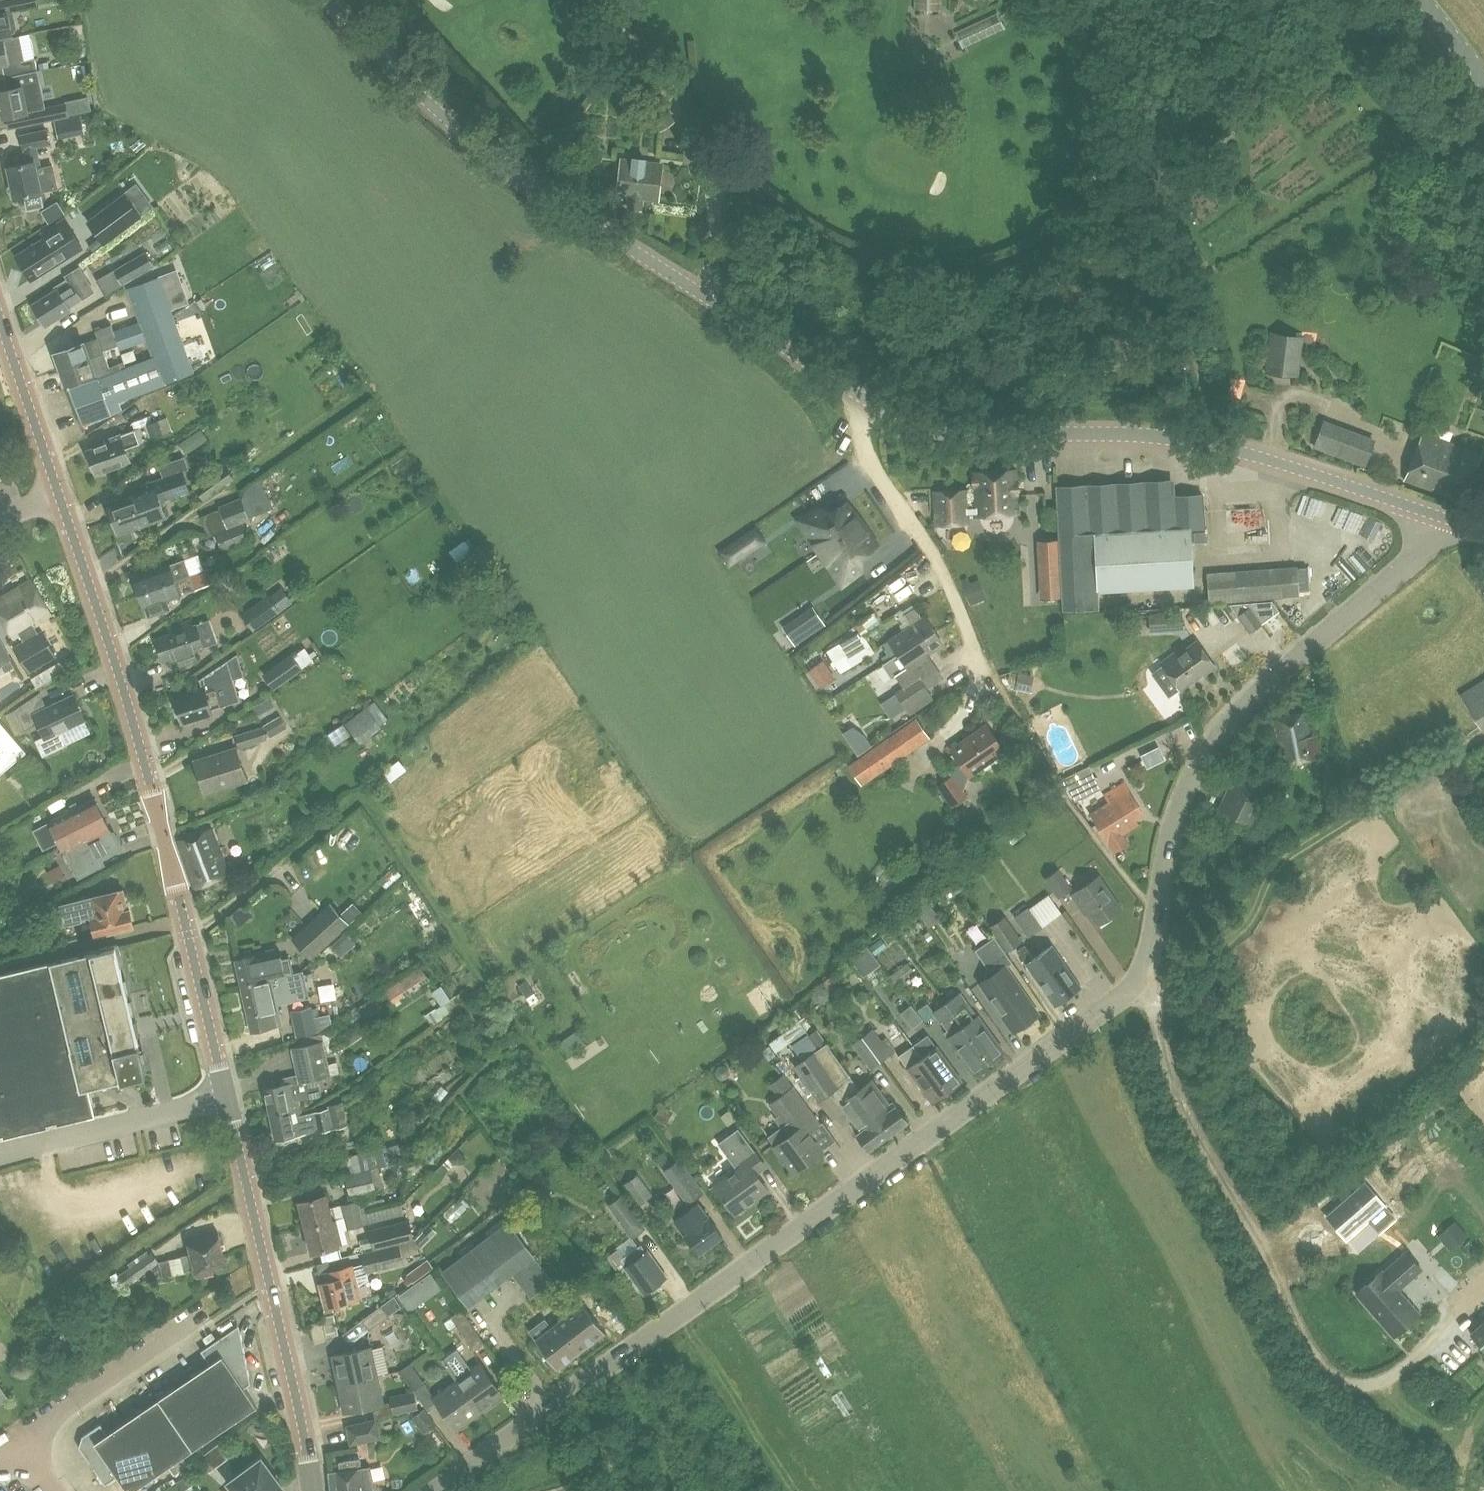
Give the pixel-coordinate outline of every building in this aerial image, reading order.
[(8,11),(37,5),(36,0),(1,0),(0,0),(0,2),(2,12),(8,11)] [(915,10),(941,11),(942,0),(915,0),(915,10)] [(2,12),(0,13),(0,39),(3,39),(13,37),(12,33),(14,32),(17,29),(14,17),(11,15),(8,15),(8,11),(2,12)] [(963,49),(1005,30),(997,12),(956,32),(963,49)] [(0,39),(0,66),(3,65),(5,78),(28,73),(37,71),(35,58),(25,60),(19,36),(13,37),(3,39),(0,39)] [(37,71),(28,73),(5,78),(8,90),(0,91),(0,98),(4,117),(7,116),(23,113),(25,125),(68,116),(66,104),(46,108),(41,82),(38,71),(37,71)] [(643,104),(661,131),(676,121),(658,94),(643,104)] [(66,120),(54,122),(58,138),(70,135),(66,120)] [(24,152),(26,164),(34,162),(35,167),(41,166),(39,148),(51,146),(47,129),(19,135),(23,152),(24,152)] [(646,160),(633,158),(633,160),(622,159),(618,196),(629,197),(628,207),(642,209),(643,199),(653,200),(656,163),(646,162),(646,160)] [(34,162),(26,164),(10,167),(16,198),(24,196),(27,210),(44,206),(41,193),(35,167),(34,162)] [(105,245),(141,219),(124,196),(123,197),(124,199),(91,224),(89,222),(88,223),(105,245)] [(16,256),(31,280),(60,262),(60,261),(82,248),(65,220),(41,234),(45,239),(16,256)] [(123,286),(155,267),(147,252),(114,270),(123,286)] [(79,269),(66,277),(67,279),(55,287),(56,289),(33,304),(34,305),(34,308),(40,317),(42,318),(47,325),(70,311),(69,309),(83,300),(94,293),(79,269)] [(105,350),(118,345),(117,341),(143,332),(144,331),(142,326),(174,314),(160,277),(128,288),(140,322),(114,331),(112,325),(95,331),(98,338),(84,343),(83,343),(56,353),(57,357),(55,357),(58,367),(61,366),(62,369),(105,353),(105,350)] [(1261,368),(1294,373),(1300,333),(1267,328),(1261,368)] [(117,341),(118,345),(120,350),(147,340),(143,332),(117,341)] [(98,379),(122,369),(120,363),(110,366),(105,353),(62,369),(62,371),(60,372),(64,381),(66,380),(67,384),(69,384),(70,389),(98,379)] [(98,379),(70,389),(69,389),(83,430),(84,430),(83,425),(111,415),(111,414),(122,410),(120,402),(145,392),(135,364),(122,369),(98,379)] [(158,421),(163,434),(171,432),(166,418),(158,421)] [(164,435),(163,434),(158,421),(148,424),(148,425),(153,438),(164,435)] [(1365,464),(1374,440),(1325,422),(1317,446),(1365,464)] [(201,429),(179,443),(186,454),(208,440),(201,429)] [(130,462),(125,449),(139,444),(135,430),(120,435),(120,434),(104,440),(105,444),(88,450),(97,473),(130,462)] [(1482,454),(1423,432),(1405,479),(1464,502),(1482,454)] [(109,503),(114,518),(160,502),(161,503),(191,492),(183,470),(187,469),(183,457),(159,466),(163,478),(151,482),(152,486),(140,491),(109,503)] [(235,478),(226,466),(195,487),(204,501),(235,478)] [(1019,513),(1016,471),(974,474),(976,516),(1019,513)] [(1159,498),(1145,499),(1144,483),(1058,488),(1063,563),(1066,611),(1101,609),(1100,592),(1194,586),(1191,528),(1204,527),(1202,495),(1173,497),(1173,489),(1159,490),(1159,498)] [(969,522),(967,489),(935,491),(937,524),(969,522)] [(229,528),(241,523),(249,519),(241,500),(221,508),(222,509),(229,528)] [(160,502),(114,518),(120,534),(151,522),(166,518),(165,513),(162,507),(161,503),(160,502)] [(811,539),(820,551),(862,524),(855,514),(846,502),(825,516),(818,507),(799,519),(812,538),(811,539)] [(1045,508),(1046,530),(1056,529),(1055,507),(1045,508)] [(1333,507),(1324,522),(1336,529),(1345,514),(1333,507)] [(1238,515),(1240,534),(1259,532),(1257,513),(1238,515)] [(1368,543),(1383,528),(1375,521),(1361,535),(1368,543)] [(248,541),(241,523),(229,528),(216,534),(223,552),(248,541)] [(862,524),(820,551),(828,564),(829,563),(842,582),(861,570),(854,560),(876,545),(869,534),(862,524)] [(1057,538),(1048,539),(1041,539),(1043,572),(1059,571),(1057,538)] [(733,543),(720,551),(729,565),(742,556),(733,543)] [(204,552),(190,558),(202,588),(216,583),(204,552)] [(175,581),(191,576),(185,559),(169,565),(135,577),(140,591),(175,581)] [(1209,604),(1284,598),(1281,567),(1207,573),(1209,604)] [(1285,580),(1292,601),(1319,592),(1313,571),(1285,580)] [(195,590),(191,576),(175,581),(140,591),(146,607),(149,616),(170,609),(167,599),(180,595),(195,590)] [(41,631),(38,633),(34,626),(51,615),(31,581),(0,599),(0,612),(14,637),(19,634),(24,641),(14,647),(28,671),(55,656),(41,631)] [(252,631),(277,612),(266,596),(251,607),(254,612),(245,620),(252,631)] [(1250,634),(1263,623),(1250,606),(1237,616),(1250,634)] [(890,641),(898,654),(934,630),(925,617),(923,618),(915,607),(903,615),(912,626),(890,641)] [(1183,612),(1149,614),(1150,630),(1184,628),(1183,612)] [(785,627),(795,643),(823,624),(816,613),(804,621),(801,616),(785,627)] [(199,632),(196,625),(193,626),(191,619),(168,627),(170,634),(156,639),(164,661),(178,656),(181,666),(198,660),(194,650),(189,636),(199,632)] [(943,644),(934,630),(898,654),(885,663),(883,665),(891,677),(894,675),(907,666),(916,680),(920,678),(936,667),(927,655),(943,644)] [(874,652),(863,635),(862,636),(858,631),(827,651),(841,673),(874,652)] [(1215,669),(1196,642),(1179,654),(1177,650),(1162,660),(1165,664),(1152,673),(1169,697),(1182,688),(1202,674),(1204,676),(1215,669)] [(302,651),(310,665),(320,659),(312,645),(302,651)] [(301,668),(292,655),(264,673),(273,687),(301,668)] [(239,702),(233,679),(227,661),(201,678),(205,688),(175,698),(183,722),(213,713),(212,711),(224,707),(239,702)] [(810,670),(823,687),(835,678),(823,661),(810,670)] [(895,692),(912,718),(936,701),(931,694),(920,678),(916,680),(907,666),(894,675),(902,687),(895,692)] [(1021,674),(1016,687),(1027,690),(1031,677),(1021,674)] [(1481,726),(1483,724),(1483,678),(1460,694),(1481,726)] [(73,694),(47,706),(40,692),(14,709),(24,731),(39,724),(45,735),(35,740),(43,757),(67,746),(61,731),(85,720),(73,694)] [(253,707),(257,715),(273,706),(269,698),(253,707)] [(360,742),(380,727),(367,709),(347,724),(360,742)] [(1281,766),(1321,757),(1316,736),(1312,737),(1307,713),(1271,720),(1281,766)] [(281,716),(280,716),(265,726),(271,737),(287,728),(281,716)] [(849,765),(863,786),(930,739),(916,718),(849,765)] [(28,752),(0,721),(0,776),(28,752)] [(1005,752),(986,725),(951,749),(961,763),(969,775),(970,776),(1005,752)] [(239,748),(267,739),(263,727),(235,735),(239,748)] [(195,761),(205,793),(246,780),(236,748),(195,761)] [(1089,767),(1061,780),(1075,800),(1099,789),(1089,767)] [(1220,809),(1253,825),(1272,785),(1238,769),(1220,809)] [(958,784),(951,776),(938,786),(953,806),(966,796),(958,784)] [(1134,819),(1143,814),(1125,784),(1106,795),(1110,803),(1092,814),(1114,851),(1128,843),(1122,834),(1138,824),(1134,819)] [(89,827),(105,819),(104,817),(103,815),(95,799),(50,822),(33,830),(43,849),(59,841),(60,842),(89,827)] [(111,829),(105,819),(89,827),(60,842),(62,846),(78,878),(105,865),(102,859),(123,849),(113,828),(111,829)] [(229,874),(212,829),(183,840),(179,841),(195,888),(229,874)] [(1072,888),(1059,869),(1045,879),(1059,898),(1072,888)] [(1072,895),(1082,910),(1086,907),(1098,925),(1122,908),(1100,876),(1072,895)] [(87,899),(91,917),(96,936),(134,926),(130,909),(128,909),(123,890),(87,899)] [(82,919),(91,917),(87,899),(87,897),(60,903),(65,925),(82,921),(82,919)] [(917,908),(929,926),(939,918),(926,900),(917,908)] [(1014,917),(1028,937),(1043,927),(1028,907),(1014,917)] [(296,938),(313,957),(347,927),(330,908),(296,938)] [(1006,916),(989,927),(1006,952),(1022,941),(1006,916)] [(929,932),(923,936),(927,942),(933,938),(929,932)] [(1019,1027),(1025,1028),(1032,1023),(1033,1018),(1038,1014),(1006,967),(1013,963),(995,937),(976,950),(988,967),(986,976),(988,978),(981,983),(1014,1031),(1019,1027)] [(886,946),(880,938),(868,947),(874,955),(886,946)] [(1055,1005),(1068,996),(1041,955),(1034,959),(1025,945),(1017,950),(1027,964),(1055,1005)] [(96,1115),(90,1087),(146,1075),(115,946),(0,974),(0,1139),(96,1115)] [(864,976),(880,965),(867,947),(851,959),(864,976)] [(1041,955),(1068,996),(1080,987),(1052,947),(1041,955)] [(241,985),(272,978),(293,972),(290,957),(282,959),(280,950),(267,953),(236,960),(241,985)] [(906,965),(890,975),(895,982),(910,971),(906,965)] [(388,991),(395,1001),(430,979),(423,969),(388,991)] [(303,970),(272,978),(241,985),(251,1030),(282,1023),(278,1003),(309,997),(303,970)] [(427,1015),(433,1025),(470,1001),(464,991),(451,999),(442,987),(433,993),(441,1006),(427,1015)] [(825,1003),(831,998),(832,994),(827,988),(819,987),(813,992),(813,996),(817,1002),(825,1003)] [(954,998),(947,1003),(955,1014),(960,1020),(989,1061),(1003,1050),(979,1017),(961,993),(954,998)] [(916,1024),(927,1019),(919,1001),(908,1006),(916,1024)] [(934,1012),(942,1023),(947,1030),(945,1032),(974,1072),(989,1061),(960,1020),(955,1014),(947,1003),(934,1012)] [(291,1011),(297,1037),(320,1033),(314,1006),(291,1011)] [(328,1015),(316,1017),(319,1031),(330,1024),(328,1015)] [(502,1036),(509,1032),(505,1025),(498,1029),(502,1036)] [(873,1028),(862,1036),(881,1061),(896,1051),(886,1038),(883,1040),(873,1028)] [(816,1030),(807,1035),(818,1050),(826,1044),(816,1030)] [(794,1066),(819,1102),(831,1093),(839,1105),(840,1104),(861,1132),(858,1134),(869,1149),(883,1139),(840,1082),(850,1075),(827,1043),(818,1050),(806,1034),(791,1044),(802,1060),(794,1066)] [(881,1061),(862,1036),(852,1044),(870,1069),(881,1061)] [(923,1057),(948,1091),(962,1081),(937,1047),(937,1046),(935,1048),(926,1036),(923,1038),(914,1045),(923,1057)] [(265,1089),(270,1114),(300,1108),(299,1099),(322,1095),(319,1079),(331,1076),(324,1041),(291,1047),(297,1074),(283,1078),(284,1085),(265,1089)] [(933,1102),(948,1091),(923,1057),(914,1045),(899,1056),(908,1068),(933,1102)] [(724,1067),(719,1068),(716,1072),(717,1078),(721,1081),(727,1080),(730,1075),(729,1070),(724,1067)] [(840,1082),(883,1139),(907,1121),(893,1101),(890,1104),(873,1080),(860,1090),(850,1075),(840,1082)] [(822,1125),(785,1076),(775,1083),(783,1095),(775,1101),(783,1113),(776,1118),(782,1127),(769,1136),(776,1145),(775,1146),(782,1156),(780,1157),(786,1166),(789,1164),(794,1172),(823,1151),(810,1134),(822,1125)] [(302,1115),(300,1108),(270,1114),(275,1139),(306,1132),(317,1130),(317,1132),(349,1126),(344,1102),(328,1105),(329,1108),(302,1115)] [(666,1122),(673,1111),(662,1105),(656,1117),(666,1122)] [(768,1191),(756,1174),(766,1167),(751,1147),(738,1129),(719,1143),(737,1169),(715,1185),(736,1214),(768,1191)] [(394,1162),(392,1156),(392,1153),(404,1150),(402,1143),(343,1157),(347,1173),(394,1162)] [(603,1163),(611,1158),(603,1146),(595,1151),(603,1163)] [(466,1158),(457,1149),(449,1156),(455,1163),(460,1163),(466,1158)] [(664,1171),(689,1204),(703,1193),(679,1160),(664,1171)] [(379,1169),(371,1171),(375,1188),(383,1186),(379,1169)] [(375,1188),(371,1171),(349,1177),(353,1194),(375,1188)] [(638,1174),(623,1185),(638,1206),(653,1196),(638,1174)] [(1406,1187),(1398,1177),(1391,1182),(1400,1192),(1406,1187)] [(1368,1183),(1333,1213),(1352,1235),(1373,1216),(1384,1228),(1397,1216),(1368,1183)] [(646,1228),(623,1194),(608,1204),(631,1238),(646,1228)] [(362,1212),(368,1211),(365,1199),(329,1208),(326,1195),(300,1201),(306,1226),(362,1212)] [(709,1218),(702,1209),(697,1203),(675,1219),(680,1225),(686,1235),(699,1252),(722,1235),(709,1218)] [(382,1219),(379,1208),(368,1211),(370,1222),(382,1219)] [(365,1225),(365,1224),(362,1212),(306,1226),(312,1251),(320,1249),(339,1245),(346,1243),(343,1228),(347,1227),(348,1230),(365,1225)] [(370,1229),(374,1250),(399,1243),(413,1239),(409,1220),(370,1229)] [(469,1305),(511,1273),(534,1256),(536,1255),(510,1220),(509,1222),(492,1234),(443,1271),(469,1305)] [(1445,1230),(1457,1244),(1467,1235),(1455,1221),(1445,1230)] [(430,1225),(415,1239),(417,1247),(423,1242),(424,1243),(436,1231),(430,1225)] [(10,1243),(0,1226),(0,1249),(10,1243)] [(189,1238),(192,1253),(196,1268),(198,1276),(214,1272),(212,1267),(225,1264),(218,1231),(189,1238)] [(417,1247),(415,1239),(413,1239),(399,1243),(403,1255),(419,1251),(417,1247)] [(399,1243),(374,1250),(362,1253),(364,1263),(367,1272),(405,1264),(403,1255),(399,1243)] [(645,1293),(666,1277),(648,1251),(647,1251),(642,1244),(624,1257),(618,1249),(607,1257),(620,1273),(627,1268),(645,1293)] [(131,1267),(119,1275),(126,1287),(160,1262),(153,1251),(149,1254),(147,1251),(129,1264),(131,1267)] [(1357,1293),(1394,1335),(1420,1313),(1398,1288),(1422,1268),(1407,1251),(1384,1272),(1382,1270),(1357,1293)] [(196,1268),(192,1253),(160,1262),(163,1277),(173,1275),(173,1274),(196,1268)] [(534,1256),(511,1273),(529,1298),(552,1280),(534,1256)] [(326,1306),(336,1304),(338,1303),(339,1306),(348,1304),(347,1301),(349,1300),(349,1301),(361,1298),(357,1285),(368,1279),(367,1272),(364,1263),(352,1266),(331,1271),(332,1280),(320,1283),(326,1306)] [(416,1277),(411,1270),(408,1272),(405,1274),(403,1278),(403,1281),(405,1285),(413,1279),(416,1277)] [(424,1300),(439,1289),(430,1275),(414,1286),(424,1300)] [(397,1295),(382,1306),(389,1316),(404,1305),(397,1295)] [(553,1326),(536,1339),(558,1367),(604,1333),(583,1304),(582,1304),(577,1298),(566,1306),(571,1313),(555,1324),(553,1326)] [(389,1316),(382,1306),(370,1314),(362,1320),(370,1330),(389,1316)] [(474,1351),(484,1344),(461,1310),(451,1317),(474,1351)] [(528,1326),(536,1339),(553,1326),(544,1314),(528,1326)] [(336,1330),(334,1316),(323,1318),(323,1321),(325,1329),(325,1332),(336,1330)] [(325,1329),(323,1321),(310,1324),(315,1344),(327,1342),(325,1332),(325,1329)] [(1471,1333),(1483,1348),(1483,1322),(1471,1333)] [(126,1344),(135,1339),(131,1325),(122,1326),(126,1344)] [(211,1364),(160,1399),(194,1450),(258,1406),(246,1388),(252,1383),(240,1325),(202,1351),(211,1364)] [(385,1371),(406,1366),(401,1346),(381,1350),(385,1371)] [(370,1378),(378,1376),(372,1348),(370,1348),(333,1356),(339,1384),(370,1378)] [(441,1358),(457,1380),(480,1413),(503,1396),(480,1363),(471,1370),(456,1348),(441,1358)] [(411,1363),(401,1371),(414,1390),(424,1382),(411,1363)] [(265,1376),(254,1381),(260,1394),(271,1389),(265,1376)] [(384,1403),(378,1376),(370,1378),(339,1384),(345,1411),(370,1406),(373,1405),(384,1403)] [(480,1413),(457,1380),(434,1396),(437,1400),(458,1429),(480,1413)] [(9,1397),(0,1385),(0,1403),(9,1397)] [(391,1401),(394,1414),(418,1409),(414,1391),(390,1396),(391,1401)] [(160,1399),(109,1434),(102,1424),(84,1436),(81,1447),(107,1485),(120,1476),(130,1490),(134,1490),(194,1450),(160,1399)] [(425,1432),(436,1424),(424,1409),(414,1417),(425,1432)] [(346,1426),(350,1445),(380,1439),(376,1420),(346,1426)] [(236,1490),(278,1490),(283,1487),(262,1459),(230,1483),(236,1490)] [(371,1467),(370,1467),(362,1468),(360,1459),(351,1460),(339,1462),(340,1471),(329,1472),(331,1490),(374,1490),(371,1467)] [(177,1480),(184,1490),(193,1484),(186,1474),(177,1480)] [(155,1485),(161,1490),(168,1490),(174,1486),(165,1476),(155,1485)]
